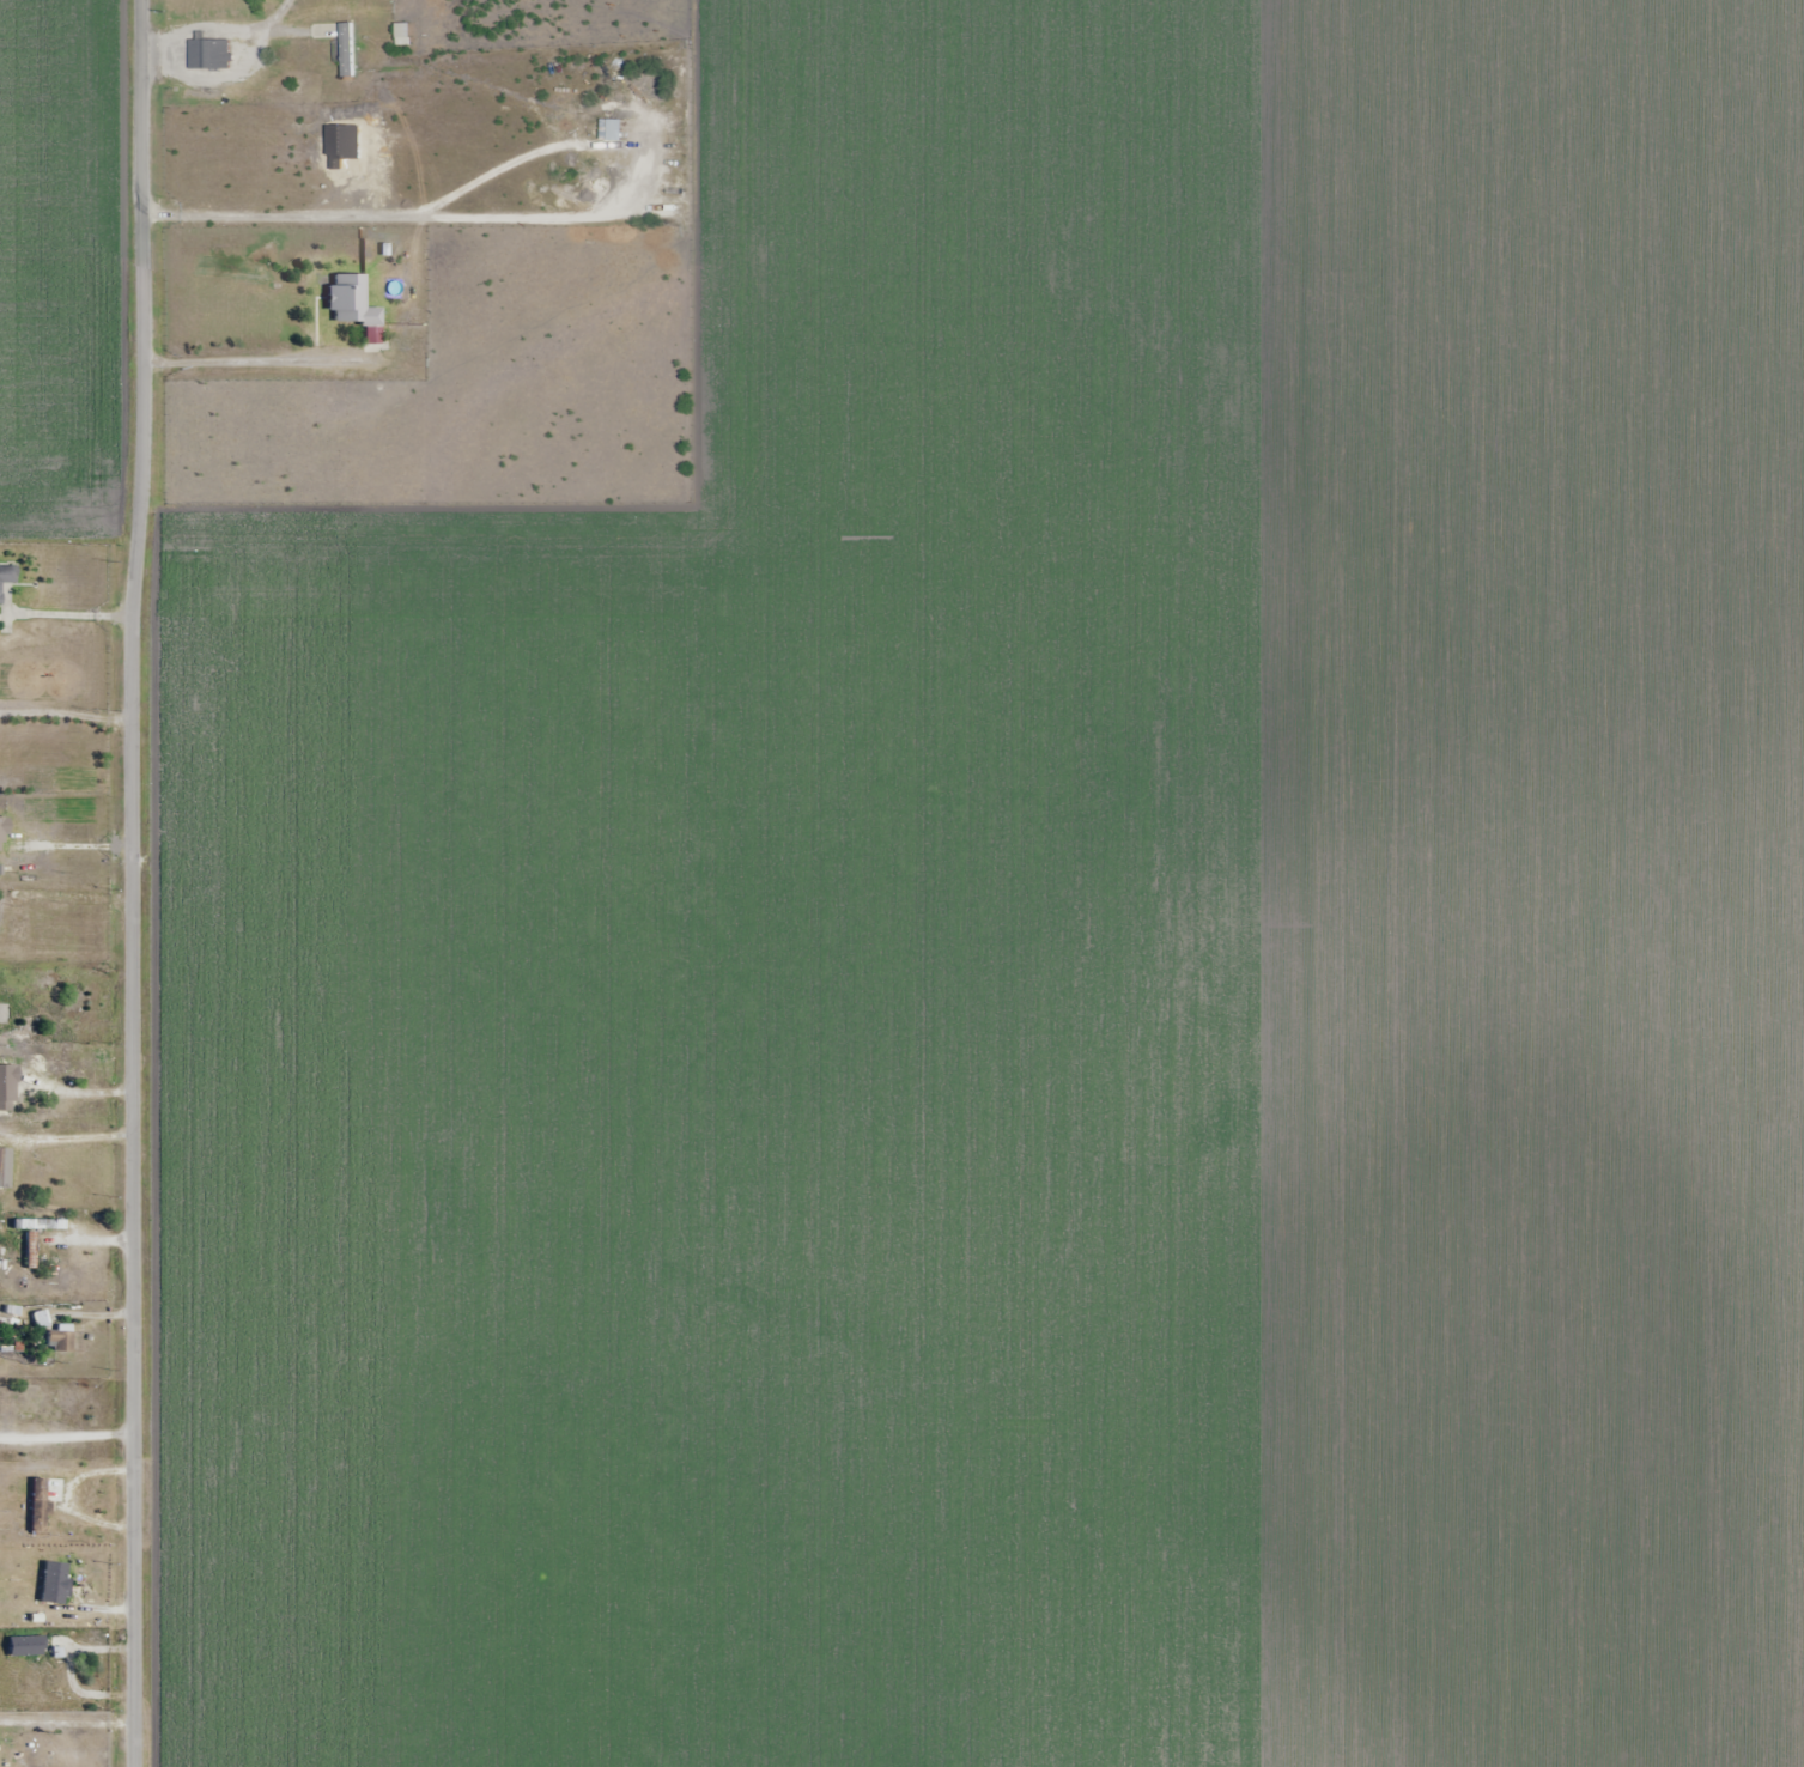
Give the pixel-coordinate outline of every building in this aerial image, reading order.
[(328,35),(343,35),(344,75),(356,75),(356,23),(328,24),(328,35)] [(399,23),(399,44),(413,44),(413,23),(399,23)] [(193,69),(233,69),(233,39),(193,39),(193,69)] [(612,140),(626,140),(626,119),(612,119),(612,140)] [(334,324),(382,324),(382,308),(365,308),(365,274),(330,274),(330,311),(334,311),(334,324)] [(1,605),(2,583),(17,584),(17,566),(0,566),(0,605),(1,605)] [(12,1071),(12,1110),(21,1110),(21,1071),(12,1071)] [(64,1221),(14,1221),(14,1229),(64,1229),(64,1221)] [(48,1331),(48,1351),(72,1351),(72,1331),(48,1331)] [(48,1479),(32,1479),(32,1535),(48,1535),(48,1479)] [(44,1694),(54,1694),(54,1647),(44,1647),(44,1694)]
